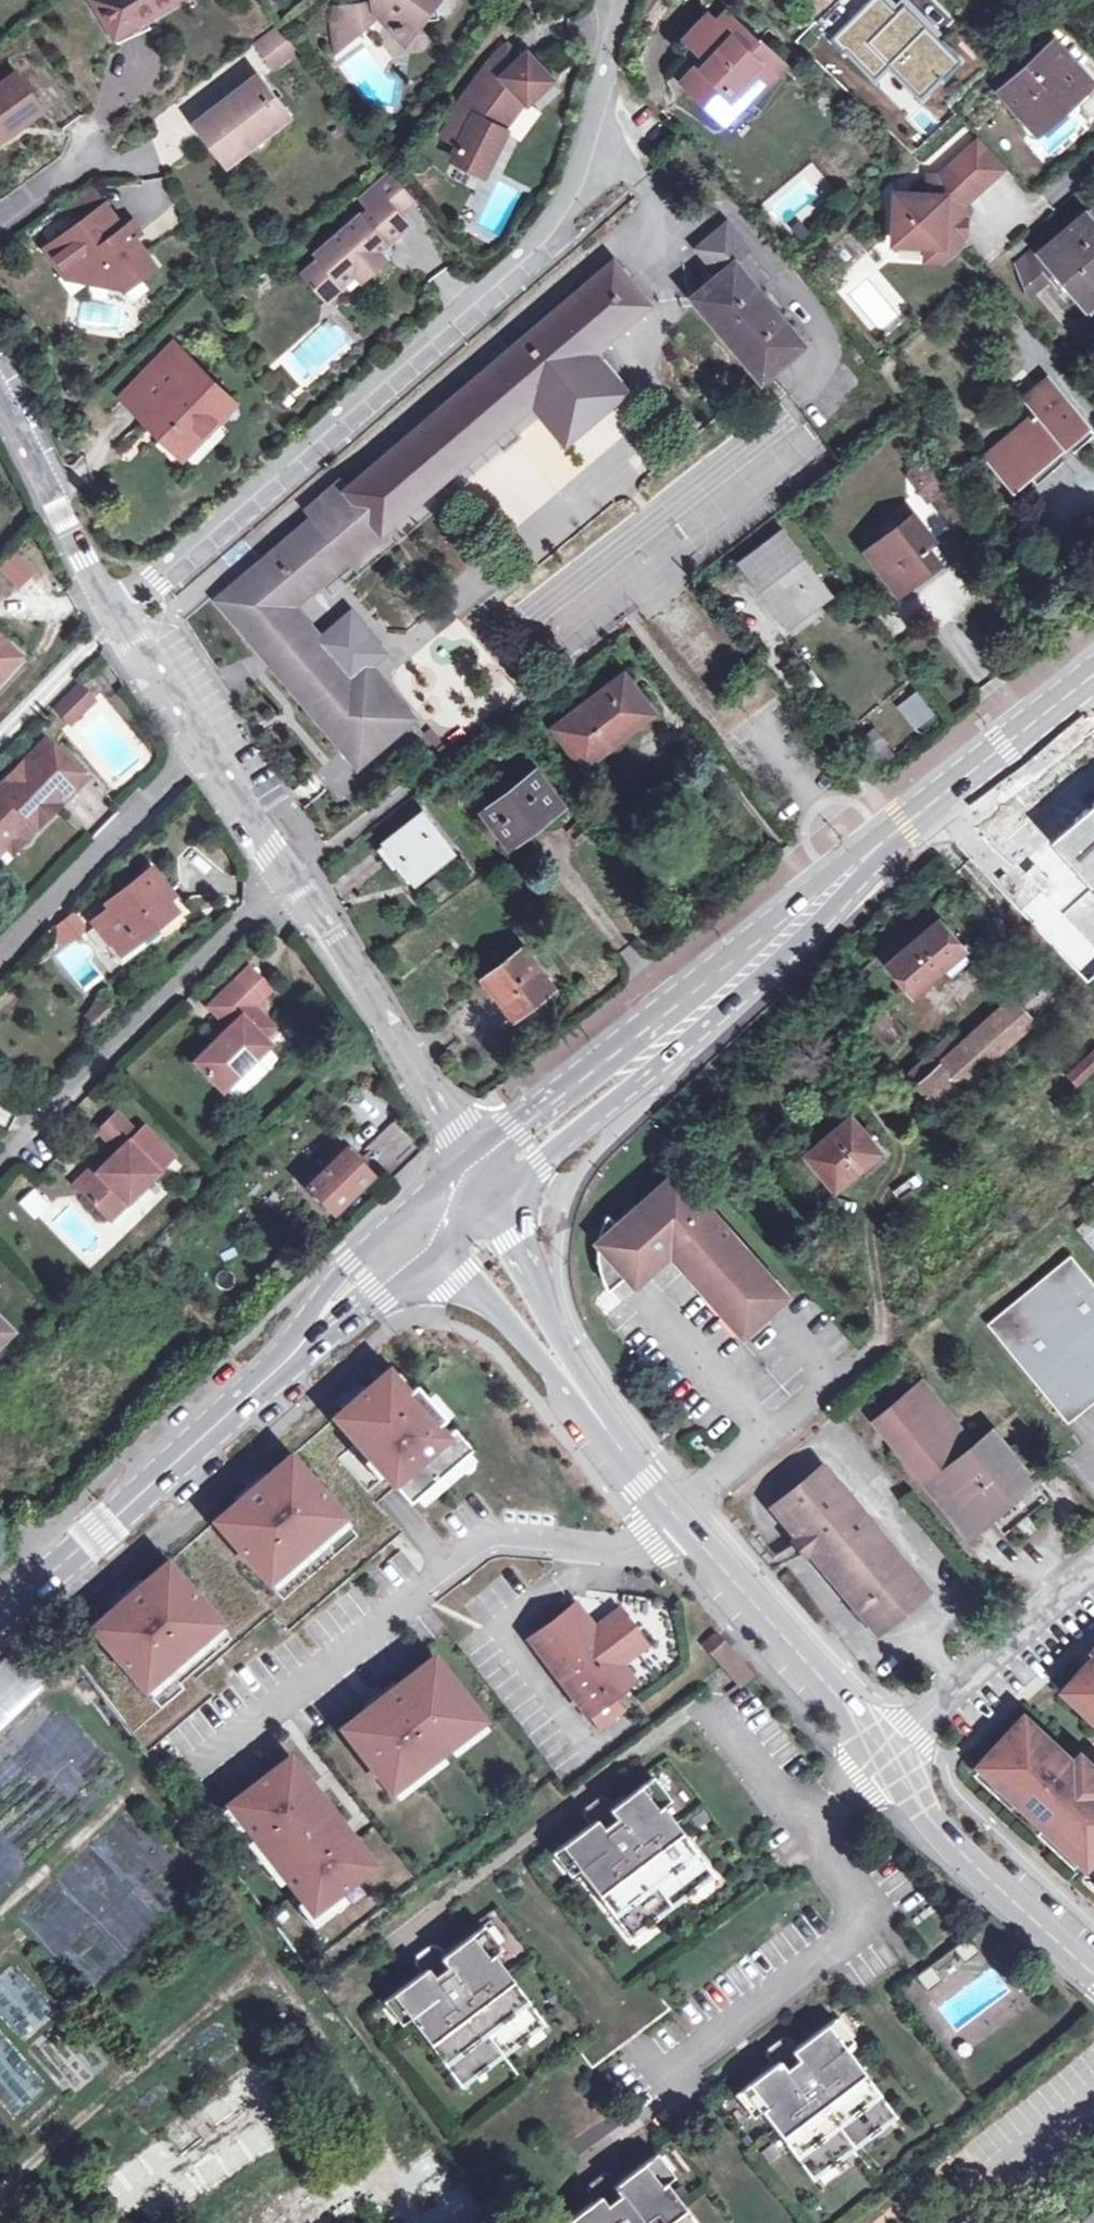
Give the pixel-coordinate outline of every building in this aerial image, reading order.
[(118,40),(148,22),(179,3),(178,0),(95,0),(93,1),(118,40)] [(379,11),(376,0),(338,7),(343,42),(382,15),(379,11)] [(379,11),(396,24),(397,30),(409,30),(409,25),(422,25),(441,0),(377,0),(379,11)] [(685,82),(721,115),(741,94),(748,100),(750,102),(784,66),(728,14),(718,23),(710,16),(687,39),(706,59),(685,82)] [(148,22),(118,40),(120,48),(152,32),(148,22)] [(274,73),(300,52),(277,24),(251,44),(274,73)] [(409,30),(397,30),(407,45),(422,25),(409,25),(409,30)] [(871,50),(855,66),(904,114),(956,62),(923,29),(887,66),(871,50)] [(554,78),(517,39),(495,61),(475,88),(490,99),(478,114),(456,158),(489,173),(512,130),(501,125),(510,107),(521,92),(530,100),(554,78)] [(1004,91),(1038,128),(1089,81),(1056,44),(1004,91)] [(51,112),(22,78),(0,96),(0,152),(51,112)] [(268,128),(271,132),(293,115),(264,78),(244,107),(238,102),(234,107),(230,104),(199,127),(227,163),(252,146),(249,141),(248,139),(249,135),(250,131),(254,127),(256,126),(262,125),(266,126),(268,128)] [(461,106),(478,114),(490,99),(475,88),(461,106)] [(501,125),(512,130),(528,102),(530,100),(521,92),(510,107),(501,125)] [(727,121),(748,100),(741,94),(721,115),(727,121)] [(252,146),(271,132),(268,128),(266,126),(262,125),(256,126),(254,127),(250,131),(249,135),(248,139),(249,141),(252,146)] [(944,261),(962,244),(962,233),(956,232),(957,221),(963,221),(964,205),(990,181),(967,156),(941,179),(932,179),(932,197),(900,198),(902,247),(934,246),(935,261),(944,261)] [(386,242),(390,247),(413,227),(404,216),(418,204),(394,177),(366,201),(373,208),(321,256),(325,260),(309,274),(332,302),(349,287),(345,283),(358,271),(362,276),(367,282),(391,261),(383,253),(379,248),(386,242)] [(92,185),(68,212),(79,223),(103,195),(92,185)] [(105,208),(71,235),(77,243),(58,257),(71,273),(80,267),(93,283),(118,288),(137,274),(142,281),(158,268),(137,240),(133,235),(129,237),(124,231),(105,208)] [(1081,219),(1093,234),(1093,223),(1086,214),(1081,219)] [(1081,219),(1044,252),(1058,269),(1051,275),(1054,278),(1068,295),(1075,288),(1083,298),(1093,289),(1093,234),(1081,219)] [(134,223),(124,231),(129,237),(133,235),(137,240),(143,234),(134,223)] [(701,249),(723,275),(697,298),(763,375),(800,343),(754,288),(768,276),(727,228),(701,249)] [(77,243),(71,235),(47,253),(66,277),(71,273),(58,257),(77,243)] [(379,248),(383,253),(390,247),(386,242),(379,248)] [(1058,269),(1044,252),(1037,244),(1016,262),(1028,300),(1054,278),(1051,275),(1058,269)] [(299,559),(317,581),(346,556),(354,565),(388,537),(380,528),(532,399),(586,353),(644,303),(613,266),(350,490),(342,481),(309,509),(317,518),(221,599),(290,681),(287,683),(295,692),(298,690),(308,702),(305,704),(312,712),(315,710),(347,747),(361,735),(373,750),(412,717),(367,665),(353,677),(290,604),(272,582),(299,559)] [(345,283),(349,287),(362,276),(358,271),(345,283)] [(1083,298),(1091,307),(1093,304),(1093,289),(1083,298)] [(178,346),(141,387),(164,408),(148,424),(185,459),(220,424),(213,417),(231,399),(178,346)] [(586,353),(532,399),(564,437),(618,391),(586,353)] [(1035,390),(1041,397),(1032,405),(1037,411),(985,455),(1013,488),(1086,425),(1047,380),(1035,390)] [(125,402),(148,424),(164,408),(141,387),(125,402)] [(237,406),(231,399),(213,417),(220,424),(237,406)] [(915,469),(924,484),(920,489),(930,502),(949,487),(929,458),(915,469)] [(867,552),(900,595),(939,565),(925,548),(934,541),(915,515),(867,552)] [(793,525),(782,534),(805,563),(816,555),(793,525)] [(805,563),(782,534),(743,564),(775,605),(780,600),(793,615),(819,594),(826,602),(832,596),(805,563)] [(11,556),(2,566),(20,584),(30,575),(11,556)] [(272,582),(290,604),(317,581),(299,559),(272,582)] [(780,600),(775,605),(792,627),(826,602),(819,594),(793,615),(780,600)] [(17,658),(0,643),(0,677),(17,658)] [(621,724),(647,705),(625,675),(555,728),(585,766),(628,734),(621,724)] [(871,719),(891,741),(931,706),(912,684),(871,719)] [(92,700),(76,685),(55,707),(71,722),(92,700)] [(654,714),(647,705),(621,724),(628,734),(654,714)] [(359,762),(373,750),(361,735),(347,747),(359,762)] [(28,839),(59,806),(81,784),(41,746),(19,768),(0,788),(0,854),(6,848),(21,833),(28,839)] [(488,812),(512,843),(560,807),(536,776),(488,812)] [(1029,864),(1093,935),(1093,805),(1029,864)] [(388,843),(417,879),(452,852),(424,815),(388,843)] [(12,854),(28,839),(21,833),(6,848),(12,854)] [(1017,872),(1026,852),(1010,845),(1001,864),(1017,872)] [(942,886),(952,878),(938,862),(929,870),(942,886)] [(132,935),(137,942),(140,940),(174,913),(162,898),(168,894),(151,871),(108,905),(111,909),(95,923),(111,943),(115,949),(132,935)] [(933,911),(940,919),(965,948),(988,928),(956,891),(933,911)] [(56,927),(53,929),(57,933),(59,932),(64,938),(72,939),(83,930),(84,926),(75,915),(56,927)] [(965,948),(940,919),(888,962),(914,991),(965,948)] [(53,929),(50,932),(58,943),(64,938),(59,932),(57,933),(53,929)] [(132,935),(115,949),(120,956),(137,942),(132,935)] [(115,949),(111,943),(107,946),(119,962),(144,944),(140,940),(137,942),(120,956),(115,949)] [(485,979),(515,1016),(527,1005),(533,1012),(558,991),(524,948),(485,979)] [(249,970),(232,987),(252,1008),(269,991),(249,970)] [(1037,977),(1012,999),(1028,1017),(1053,996),(1037,977)] [(211,1007),(231,1029),(196,1064),(223,1090),(269,1045),(261,1038),(271,1028),(252,1008),(232,987),(211,1007)] [(1028,1017),(1012,999),(939,1064),(887,1006),(866,1025),(937,1106),(1033,1023),(1028,1017)] [(86,1017),(98,1030),(115,1013),(104,1000),(86,1017)] [(1093,1069),(1093,1052),(1068,1072),(1077,1084),(1093,1069)] [(118,1150),(80,1190),(107,1220),(156,1172),(143,1159),(151,1150),(136,1135),(115,1114),(99,1131),(113,1146),(118,1150)] [(837,1191),(882,1152),(853,1116),(806,1155),(837,1191)] [(361,1154),(389,1183),(422,1150),(394,1122),(361,1154)] [(144,1128),(136,1135),(151,1150),(143,1159),(156,1172),(172,1156),(144,1128)] [(332,1214),(370,1178),(346,1152),(341,1157),(330,1145),(301,1173),(313,1185),(309,1189),(332,1214)] [(75,1185),(80,1190),(118,1150),(113,1146),(75,1185)] [(605,1222),(602,1230),(599,1243),(598,1254),(599,1266),(603,1280),(608,1291),(627,1274),(635,1284),(670,1253),(743,1333),(786,1295),(674,1170),(615,1223),(609,1216),(605,1222)] [(34,1194),(23,1204),(31,1214),(42,1205),(34,1194)] [(1077,1227),(1093,1249),(1093,1215),(1077,1227)] [(1093,1398),(1093,1289),(1071,1261),(992,1324),(1068,1419),(1093,1398)] [(11,1333),(0,1321),(0,1343),(11,1333)] [(331,1418),(406,1504),(415,1497),(463,1454),(468,1451),(449,1430),(441,1437),(433,1428),(441,1421),(441,1420),(422,1398),(412,1387),(404,1394),(385,1372),(331,1418)] [(1032,1471),(1009,1444),(995,1427),(975,1443),(923,1380),(872,1422),(968,1538),(992,1518),(1004,1532),(1048,1495),(1037,1481),(1038,1480),(1032,1471)] [(429,1392),(422,1398),(441,1420),(448,1414),(429,1392)] [(1025,1444),(1009,1444),(1032,1471),(1025,1444)] [(421,1505),(470,1462),(463,1454),(415,1497),(421,1505)] [(283,1566),(320,1534),(319,1532),(338,1515),(287,1457),(211,1522),(262,1581),(282,1564),(283,1566)] [(773,1509),(875,1635),(927,1591),(824,1466),(773,1509)] [(262,1581),(269,1589),(345,1523),(338,1515),(319,1532),(320,1534),(283,1566),(282,1564),(262,1581)] [(160,1673),(197,1641),(195,1639),(215,1622),(164,1564),(88,1629),(139,1688),(158,1671),(160,1673)] [(635,1651),(609,1617),(592,1630),(572,1605),(526,1639),(585,1715),(631,1679),(618,1664),(635,1651)] [(609,1617),(635,1651),(644,1644),(617,1610),(609,1617)] [(139,1688),(146,1696),(222,1630),(215,1622),(195,1639),(197,1641),(160,1673),(158,1671),(139,1688)] [(720,1663),(730,1655),(715,1637),(705,1646),(720,1663)] [(733,1658),(730,1655),(720,1663),(738,1684),(748,1676),(733,1658)] [(1093,1718),(1093,1657),(1064,1690),(1093,1718)] [(0,1671),(0,1732),(44,1691),(14,1658),(0,1671)] [(445,1744),(478,1719),(431,1658),(390,1690),(393,1693),(382,1701),(379,1698),(339,1729),(387,1790),(410,1772),(412,1774),(447,1747),(445,1744)] [(382,1701),(393,1693),(390,1690),(379,1698),(382,1701)] [(1093,1858),(1093,1767),(1091,1764),(1084,1772),(1074,1763),(1025,1717),(980,1765),(1088,1865),(1093,1858)] [(1074,1763),(1084,1772),(1091,1764),(1081,1755),(1074,1763)] [(269,1859),(272,1857),(287,1876),(284,1879),(310,1913),(371,1865),(288,1758),(227,1805),(269,1859)] [(560,1846),(577,1869),(628,1937),(712,1873),(661,1806),(669,1800),(651,1777),(613,1806),(608,1799),(598,1798),(585,1808),(585,1818),(590,1823),(560,1846)] [(668,2009),(568,1876),(550,1853),(530,1826),(511,1841),(478,1866),(452,1885),(483,1925),(444,1956),(437,1947),(427,1947),(416,1957),(415,1965),(420,1972),(392,1996),(408,2017),(460,2084),(541,2022),(491,1955),(500,1948),(591,2068),(668,2009)] [(577,1869),(560,1846),(550,1853),(568,1876),(577,1869)] [(976,1950),(965,1936),(950,1948),(960,1962),(976,1950)] [(939,1979),(928,1965),(913,1976),(924,1990),(939,1979)] [(0,1979),(0,2012),(21,2036),(52,2009),(15,1967),(0,1979)] [(408,2017),(392,1996),(382,2003),(399,2024),(408,2017)] [(835,2014),(825,2021),(843,2045),(853,2038),(835,2014)] [(894,2112),(843,2045),(825,2021),(797,2043),(790,2035),(783,2034),(769,2046),(768,2054),(774,2061),(780,2069),(772,2076),(765,2067),(733,2093),(750,2117),(760,2111),(811,2176),(894,2112)] [(14,2112),(43,2086),(0,2038),(0,2097),(14,2112)] [(780,2069),(774,2061),(765,2067),(772,2076),(780,2069)] [(667,2183),(676,2176),(657,2152),(628,2175),(634,2185),(620,2195),(613,2185),(618,2182),(612,2173),(603,2171),(590,2181),(588,2190),(596,2200),(565,2222),(698,2222),(667,2183)] [(634,2185),(628,2175),(618,2182),(613,2185),(620,2195),(634,2185)] [(346,2214),(317,2176),(256,2222),(334,2222),(346,2214)] [(1079,2222),(1093,2222),(1093,2209),(1079,2222)]
